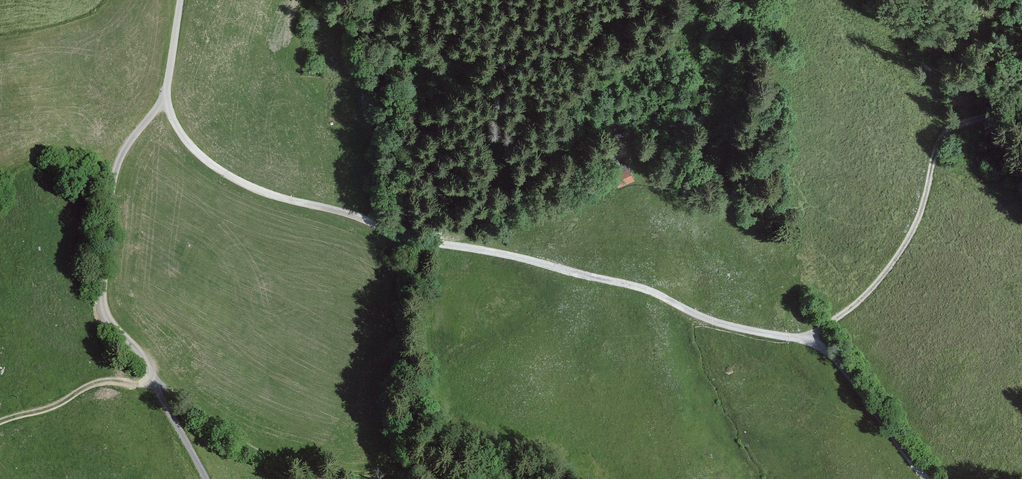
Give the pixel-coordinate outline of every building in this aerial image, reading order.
[(619,185),(635,179),(633,172),(616,178),(619,185)]
